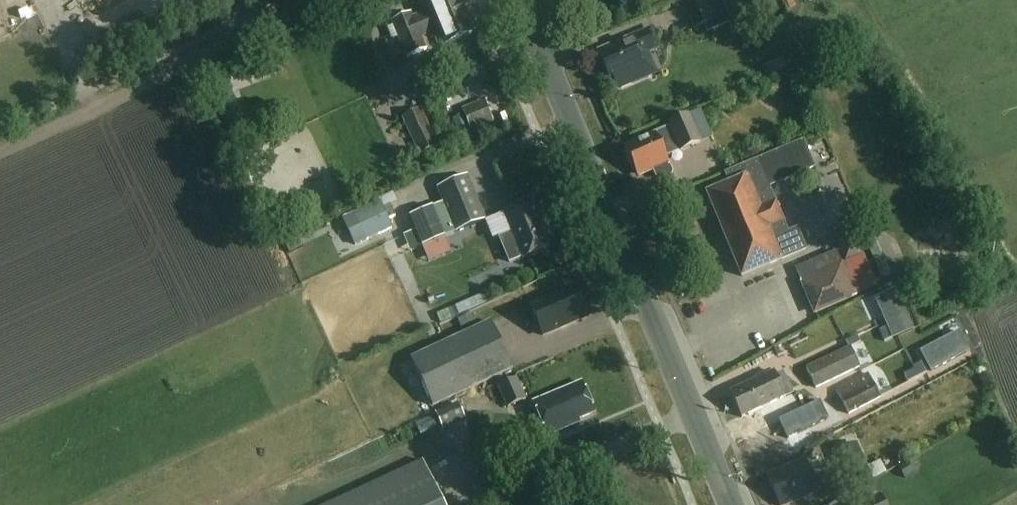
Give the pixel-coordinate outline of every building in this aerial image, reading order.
[(457,0),(424,0),(420,2),(424,12),(413,17),(411,13),(391,22),(406,57),(426,49),(421,37),(430,34),(432,38),(434,37),(439,47),(471,33),(457,0)] [(723,0),(701,0),(686,7),(695,29),(704,25),(707,32),(732,22),(723,0)] [(646,31),(646,30),(598,51),(610,81),(614,79),(616,85),(621,88),(631,84),(627,74),(643,67),(638,55),(654,49),(657,45),(651,31),(646,31)] [(493,122),(484,99),(461,108),(471,131),(493,122)] [(438,149),(419,109),(401,118),(420,158),(438,149)] [(700,142),(688,114),(668,123),(670,127),(644,138),(646,141),(626,149),(637,174),(652,167),(657,178),(659,179),(671,174),(672,172),(665,156),(680,150),(680,151),(700,142)] [(815,167),(804,142),(726,175),(730,184),(707,194),(741,277),(805,250),(796,230),(787,234),(767,187),(815,167)] [(442,202),(410,216),(423,246),(486,219),(467,175),(436,188),(442,202)] [(550,247),(530,200),(502,212),(510,232),(499,237),(510,264),(550,247)] [(380,201),(341,219),(353,246),(392,228),(388,219),(395,216),(390,205),(384,208),(380,201)] [(862,256),(852,230),(835,237),(846,262),(862,256)] [(796,270),(815,313),(877,287),(864,256),(841,266),(836,253),(796,270)] [(587,317),(574,288),(531,306),(543,335),(587,317)] [(887,304),(849,324),(856,338),(894,318),(887,304)] [(457,325),(482,317),(479,307),(454,316),(457,325)] [(515,370),(491,320),(411,358),(436,409),(515,370)] [(860,367),(851,347),(807,367),(816,387),(860,367)] [(775,378),(772,373),(729,393),(741,417),(784,397),(781,391),(787,388),(781,375),(775,378)] [(879,399),(866,374),(837,390),(850,415),(879,399)] [(525,401),(518,380),(498,387),(506,408),(525,401)] [(594,413),(581,383),(534,402),(548,436),(579,422),(578,420),(594,413)] [(825,420),(817,402),(779,419),(787,437),(825,420)] [(466,419),(458,403),(436,412),(443,429),(466,419)] [(874,481),(858,443),(832,454),(848,492),(874,481)] [(804,458),(767,475),(780,504),(786,504),(819,490),(804,458)] [(423,460),(324,504),(443,504),(423,460)] [(885,496),(863,504),(888,504),(885,496)]
